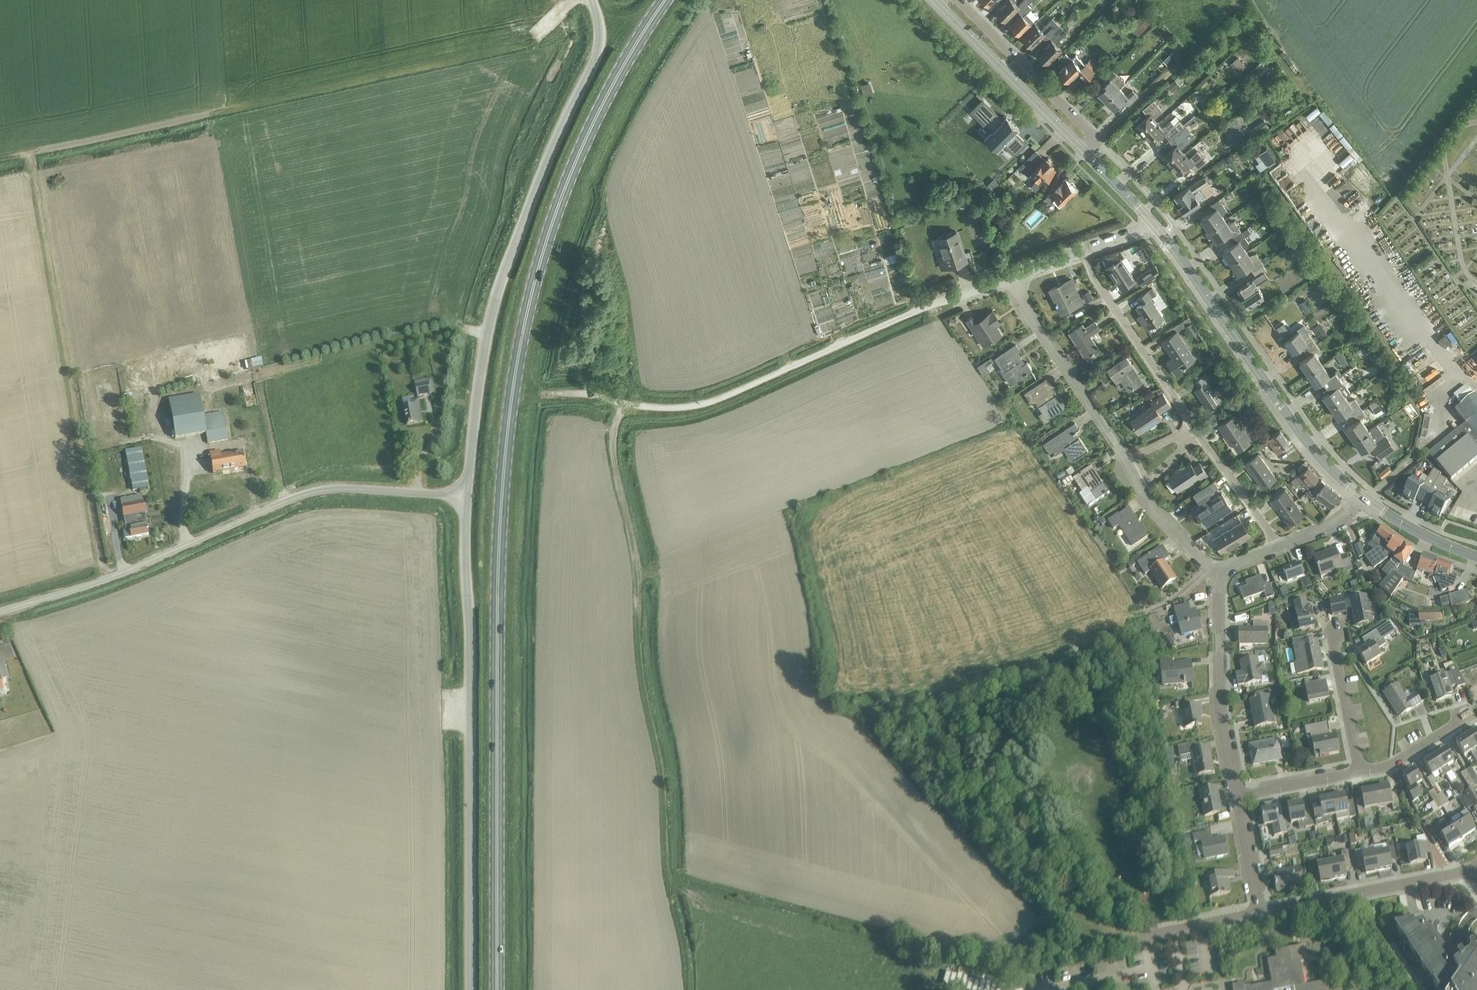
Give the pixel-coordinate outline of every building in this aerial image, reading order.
[(1028,4),(1031,0),(1022,0),(1017,5),(1014,2),(1016,0),(1007,0),(996,11),(1000,15),(999,16),(1003,20),(1004,19),(1005,20),(1016,9),(1019,12),(1026,5),(1028,4)] [(1026,5),(1019,12),(1021,14),(1010,25),(1014,29),(1013,30),(1017,34),(1018,33),(1019,34),(1034,20),(1026,13),(1031,7),(1028,4),(1026,5)] [(1146,27),(1149,23),(1141,15),(1137,18),(1129,26),(1138,35),(1146,27)] [(1027,43),(1031,46),(1040,37),(1041,38),(1042,37),(1045,40),(1048,37),(1060,25),(1052,17),(1041,29),(1036,24),(1022,37),(1023,38),(1022,39),(1026,43),(1027,43)] [(1046,49),(1040,55),(1042,57),(1041,58),(1044,61),(1046,61),(1048,63),(1061,49),(1057,46),(1059,44),(1061,41),(1059,39),(1066,31),(1060,25),(1048,37),(1051,40),(1044,47),(1046,49)] [(1171,52),(1167,56),(1171,60),(1176,56),(1171,52)] [(1094,71),(1098,67),(1090,59),(1086,63),(1085,64),(1076,54),(1071,59),(1066,53),(1061,58),(1067,64),(1059,71),(1060,72),(1059,74),(1062,77),(1064,76),(1069,81),(1078,72),(1085,79),(1094,71)] [(1237,57),(1230,63),(1237,72),(1245,65),(1237,57)] [(1265,58),(1254,67),(1260,75),(1272,66),(1265,58)] [(1282,68),(1278,71),(1283,78),(1287,75),(1282,68)] [(1125,82),(1112,69),(1103,78),(1107,82),(1101,88),(1102,89),(1099,93),(1106,101),(1119,88),(1125,82)] [(1174,79),(1166,86),(1171,92),(1179,86),(1174,79)] [(871,83),(861,86),(864,96),(874,93),(871,83)] [(1129,105),(1138,96),(1133,90),(1127,96),(1119,88),(1106,101),(1114,108),(1118,105),(1119,106),(1125,100),(1129,105)] [(1144,135),(1158,122),(1154,118),(1162,110),(1153,100),(1142,109),(1148,115),(1136,125),(1144,135)] [(984,101),(973,111),(985,123),(992,130),(993,131),(987,137),(990,140),(989,141),(998,150),(1005,143),(1015,153),(1026,143),(1027,145),(1028,144),(1015,132),(1019,129),(1010,120),(1007,123),(1003,120),(991,107),(991,108),(985,102),(984,101)] [(1162,127),(1158,122),(1144,135),(1152,144),(1163,134),(1169,140),(1180,130),(1185,126),(1179,120),(1174,124),(1170,120),(1162,127)] [(1263,120),(1250,129),(1254,135),(1267,126),(1263,120)] [(1174,146),(1162,156),(1170,165),(1184,153),(1180,148),(1189,141),(1184,136),(1189,131),(1185,126),(1180,130),(1169,140),(1174,146)] [(1039,148),(1045,156),(1054,149),(1048,142),(1039,148)] [(1265,148),(1258,154),(1267,166),(1275,160),(1270,155),(1269,154),(1268,152),(1267,151),(1266,150),(1266,149),(1265,148)] [(1035,150),(1020,166),(1029,175),(1032,172),(1038,179),(1031,185),(1036,190),(1055,171),(1051,167),(1052,166),(1051,165),(1053,163),(1048,158),(1046,160),(1045,159),(1044,160),(1043,158),(1043,159),(1036,152),(1035,150)] [(1188,158),(1184,153),(1170,165),(1178,175),(1190,164),(1195,171),(1206,161),(1197,150),(1188,158)] [(1052,191),(1045,198),(1050,203),(1053,200),(1059,206),(1062,202),(1064,204),(1079,190),(1069,179),(1068,180),(1066,178),(1063,181),(1058,176),(1047,187),(1052,191)] [(1204,176),(1175,196),(1180,204),(1185,212),(1200,202),(1193,192),(1197,189),(1198,188),(1208,181),(1204,176)] [(994,178),(988,184),(993,189),(998,183),(994,178)] [(1220,222),(1225,219),(1222,216),(1226,209),(1219,199),(1208,206),(1212,211),(1201,218),(1204,222),(1202,223),(1207,231),(1220,222)] [(1017,215),(1011,221),(1015,225),(1021,219),(1017,215)] [(1276,217),(1271,221),(1274,226),(1279,222),(1276,217)] [(1220,222),(1207,231),(1212,238),(1214,237),(1216,241),(1227,234),(1231,239),(1241,231),(1234,221),(1227,223),(1225,219),(1220,222)] [(1241,231),(1231,239),(1234,243),(1223,251),(1225,255),(1224,256),(1229,263),(1247,251),(1244,248),(1248,242),(1245,236),(1251,232),(1248,228),(1242,232),(1241,231)] [(942,268),(967,259),(957,231),(938,238),(945,257),(939,259),(942,268)] [(1247,251),(1229,263),(1234,271),(1236,269),(1239,274),(1249,266),(1253,271),(1263,264),(1256,253),(1249,255),(1247,251)] [(993,262),(1000,260),(998,253),(991,255),(993,262)] [(1116,253),(1102,258),(1107,265),(1122,288),(1135,280),(1120,258),(1116,253)] [(1263,264),(1253,271),(1256,276),(1238,288),(1243,297),(1243,298),(1242,300),(1244,304),(1247,304),(1248,305),(1263,294),(1256,284),(1268,276),(1264,271),(1266,270),(1263,264)] [(1154,266),(1137,278),(1142,286),(1159,275),(1154,266)] [(1058,285),(1049,289),(1061,313),(1069,309),(1067,306),(1073,303),(1074,306),(1082,302),(1071,279),(1063,283),(1064,284),(1058,287),(1058,285)] [(1142,304),(1136,307),(1144,318),(1140,320),(1146,329),(1149,327),(1163,318),(1150,298),(1156,294),(1152,288),(1138,298),(1141,302),(1142,304)] [(1089,291),(1082,294),(1086,302),(1093,299),(1089,291)] [(968,318),(967,319),(978,337),(981,335),(987,343),(984,345),(1001,334),(995,325),(997,324),(994,319),(997,317),(993,310),(977,320),(973,314),(971,316),(968,318)] [(1098,349),(1089,335),(1099,328),(1095,321),(1084,328),(1082,324),(1069,332),(1085,357),(1098,349)] [(1191,337),(1198,332),(1191,322),(1184,326),(1191,337)] [(1283,323),(1276,328),(1285,340),(1284,340),(1292,352),(1301,346),(1305,351),(1316,343),(1308,332),(1303,325),(1297,329),(1298,330),(1291,335),(1283,323)] [(1323,329),(1316,334),(1320,340),(1327,335),(1323,329)] [(1184,365),(1194,358),(1176,332),(1162,342),(1172,357),(1167,361),(1176,374),(1186,367),(1184,365)] [(1316,343),(1305,351),(1308,356),(1299,362),(1307,373),(1322,363),(1314,352),(1319,348),(1316,343)] [(1013,346),(995,358),(1004,371),(1012,382),(1018,378),(1031,369),(1026,361),(1024,363),(1017,352),(1019,351),(1019,350),(1016,345),(1015,344),(1013,346)] [(1212,354),(1206,358),(1209,363),(1215,359),(1212,354)] [(991,357),(984,362),(986,366),(994,361),(991,357)] [(1129,389),(1141,381),(1130,364),(1131,364),(1126,357),(1108,369),(1113,376),(1118,373),(1129,389)] [(260,358),(245,362),(247,372),(262,368),(260,358)] [(1377,359),(1373,363),(1378,370),(1383,367),(1377,359)] [(1329,374),(1322,363),(1307,373),(1315,385),(1324,379),(1328,384),(1339,376),(1335,371),(1329,374)] [(1207,408),(1219,400),(1207,382),(1209,381),(1204,374),(1194,381),(1198,387),(1195,389),(1207,408)] [(1351,393),(1345,384),(1339,376),(1328,384),(1331,389),(1323,395),(1331,406),(1345,396),(1351,393)] [(431,394),(428,379),(414,382),(417,397),(431,394)] [(1044,420),(1064,407),(1055,395),(1056,394),(1046,379),(1025,392),(1032,402),(1035,399),(1043,412),(1040,414),(1044,420)] [(1465,386),(1453,396),(1461,405),(1473,395),(1469,391),(1465,386)] [(1138,388),(1128,395),(1131,399),(1140,393),(1138,388)] [(1152,404),(1130,419),(1139,432),(1162,417),(1159,413),(1170,405),(1162,394),(1150,402),(1152,404)] [(207,444),(227,440),(223,413),(202,416),(198,395),(167,400),(175,439),(205,433),(207,444)] [(1454,411),(1454,412),(1464,424),(1427,455),(1428,457),(1436,464),(1450,480),(1476,458),(1476,400),(1474,395),(1473,396),(1454,411)] [(1348,401),(1345,396),(1331,406),(1339,418),(1348,411),(1351,416),(1362,409),(1355,398),(1348,401)] [(404,407),(407,425),(423,422),(418,400),(411,401),(412,405),(404,407)] [(1379,405),(1373,409),(1377,416),(1383,412),(1379,405)] [(1362,409),(1351,416),(1354,421),(1345,427),(1354,439),(1368,429),(1360,418),(1366,414),(1362,409)] [(1236,451),(1252,440),(1234,414),(1218,425),(1236,451)] [(1074,432),(1075,431),(1079,428),(1075,422),(1051,439),(1044,443),(1052,455),(1059,450),(1066,446),(1075,459),(1088,450),(1079,437),(1078,438),(1074,432)] [(1368,429),(1354,439),(1361,450),(1370,444),(1379,457),(1394,447),(1385,434),(1376,440),(1368,429)] [(1285,445),(1289,442),(1280,430),(1258,445),(1261,448),(1270,442),(1278,453),(1286,447),(1285,445)] [(136,449),(125,451),(132,491),(143,489),(147,488),(140,448),(136,449)] [(212,474),(245,468),(242,451),(220,455),(219,451),(209,453),(212,474)] [(1262,487),(1275,478),(1258,453),(1245,463),(1262,487)] [(1428,457),(1425,460),(1432,468),(1436,464),(1428,457)] [(1304,461),(1296,468),(1299,472),(1307,464),(1304,461)] [(1169,479),(1166,481),(1172,490),(1175,488),(1177,490),(1198,476),(1200,479),(1207,474),(1199,463),(1193,467),(1190,463),(1169,477),(1169,479)] [(1308,487),(1319,477),(1308,465),(1291,481),(1295,486),(1301,480),(1308,487)] [(1387,465),(1378,473),(1382,478),(1391,470),(1387,465)] [(1213,467),(1207,471),(1212,478),(1218,474),(1213,467)] [(1089,507),(1095,502),(1109,493),(1103,485),(1102,485),(1090,468),(1074,480),(1083,492),(1080,494),(1089,507)] [(1293,468),(1288,471),(1292,476),(1297,473),(1293,468)] [(1070,469),(1065,473),(1068,477),(1069,477),(1074,473),(1070,469)] [(1413,477),(1401,496),(1409,501),(1410,499),(1414,501),(1415,499),(1422,504),(1419,507),(1420,507),(1440,474),(1433,470),(1427,479),(1422,476),(1419,481),(1413,477)] [(1440,474),(1420,507),(1420,508),(1422,504),(1429,508),(1427,510),(1431,512),(1430,514),(1438,519),(1450,500),(1444,497),(1447,491),(1442,488),(1447,481),(1439,477),(1441,475),(1440,474)] [(1068,477),(1060,483),(1064,487),(1072,481),(1069,477),(1068,477)] [(1330,506),(1339,494),(1321,480),(1314,489),(1313,490),(1315,492),(1321,497),(1321,498),(1330,506)] [(1214,481),(1193,495),(1201,507),(1195,511),(1204,525),(1231,508),(1222,493),(1215,498),(1212,499),(1209,495),(1218,488),(1214,481)] [(1312,487),(1306,491),(1310,496),(1315,492),(1313,490),(1314,489),(1312,487)] [(1289,524),(1303,514),(1285,489),(1269,500),(1275,508),(1276,506),(1289,524)] [(121,500),(120,500),(123,517),(144,513),(141,496),(121,500)] [(1116,516),(1108,522),(1113,529),(1118,526),(1132,547),(1147,537),(1141,528),(1141,529),(1135,521),(1136,520),(1128,509),(1117,517),(1116,516)] [(144,513),(123,517),(125,525),(126,530),(123,530),(125,539),(148,535),(146,526),(147,526),(144,513)] [(1222,551),(1250,535),(1242,521),(1214,537),(1222,551)] [(1382,528),(1372,541),(1378,546),(1385,551),(1395,538),(1382,528)] [(1373,561),(1369,564),(1373,569),(1385,561),(1391,553),(1394,555),(1397,550),(1399,551),(1404,544),(1397,540),(1395,538),(1385,551),(1383,553),(1373,561)] [(1358,557),(1364,555),(1360,544),(1354,546),(1358,557)] [(1387,577),(1379,587),(1391,598),(1403,578),(1412,582),(1415,574),(1403,567),(1414,551),(1404,544),(1399,551),(1394,559),(1393,559),(1381,572),(1387,577)] [(1383,553),(1378,546),(1367,554),(1373,561),(1383,553)] [(1161,547),(1137,563),(1145,574),(1150,571),(1153,569),(1156,573),(1153,575),(1162,588),(1175,580),(1166,566),(1165,568),(1162,563),(1170,558),(1169,557),(1169,558),(1161,547)] [(1341,573),(1350,570),(1345,556),(1338,558),(1335,549),(1327,552),(1328,555),(1314,560),(1320,576),(1340,569),(1341,573)] [(1434,570),(1437,560),(1423,555),(1417,569),(1429,574),(1428,576),(1433,577),(1434,575),(1434,574),(1435,571),(1434,570)] [(1435,571),(1434,574),(1434,575),(1440,590),(1441,591),(1453,586),(1456,578),(1449,576),(1453,566),(1437,560),(1434,570),(1435,571)] [(1287,582),(1303,576),(1298,563),(1282,569),(1287,582)] [(1421,576),(1415,574),(1412,582),(1417,585),(1421,576)] [(1266,599),(1273,596),(1269,585),(1264,586),(1260,577),(1245,583),(1247,587),(1239,590),(1243,600),(1263,593),(1266,599)] [(1309,579),(1302,582),(1304,588),(1311,586),(1309,579)] [(1356,580),(1349,583),(1352,588),(1358,586),(1356,580)] [(1465,605),(1469,602),(1466,592),(1448,596),(1451,607),(1465,605)] [(1355,626),(1372,622),(1366,596),(1350,599),(1350,600),(1343,601),(1342,598),(1329,601),(1332,615),(1345,612),(1345,608),(1351,607),(1355,626)] [(1293,602),(1297,621),(1292,622),(1294,631),(1313,627),(1310,611),(1307,612),(1305,600),(1293,602)] [(1176,616),(1169,618),(1171,625),(1178,623),(1181,635),(1200,630),(1195,611),(1187,613),(1185,606),(1174,609),(1176,616)] [(1424,610),(1418,610),(1418,612),(1409,613),(1409,626),(1425,625),(1425,621),(1443,621),(1443,611),(1424,612),(1424,610)] [(1466,615),(1469,622),(1476,618),(1476,610),(1466,615)] [(1238,645),(1266,644),(1266,622),(1252,622),(1252,629),(1238,629),(1238,645)] [(1366,647),(1358,652),(1366,665),(1380,656),(1376,650),(1385,644),(1382,640),(1394,632),(1389,623),(1362,640),(1366,647)] [(1279,631),(1275,637),(1281,640),(1285,635),(1279,631)] [(1322,669),(1319,655),(1316,640),(1306,642),(1305,636),(1291,638),(1293,645),(1294,645),(1297,662),(1294,663),(1297,674),(1311,671),(1316,670),(1322,669)] [(1264,664),(1263,657),(1257,659),(1257,658),(1239,661),(1243,678),(1236,679),(1237,686),(1244,684),(1244,685),(1261,681),(1260,677),(1265,676),(1262,664),(1264,664)] [(1171,659),(1160,661),(1162,685),(1178,683),(1177,679),(1185,679),(1185,683),(1192,682),(1191,666),(1190,666),(1172,667),(1172,661),(1171,659)] [(1451,672),(1428,680),(1435,702),(1450,697),(1447,688),(1456,685),(1457,687),(1465,684),(1453,662),(1443,666),(1444,669),(1449,667),(1451,672)] [(1308,703),(1327,699),(1324,681),(1305,685),(1308,703)] [(1412,708),(1420,702),(1415,694),(1410,697),(1407,692),(1403,695),(1397,684),(1395,686),(1392,682),(1384,687),(1386,691),(1383,693),(1398,717),(1412,709),(1412,708)] [(1254,727),(1274,723),(1269,696),(1249,700),(1254,727)] [(1198,712),(1201,712),(1199,704),(1188,706),(1187,701),(1175,703),(1176,709),(1181,708),(1185,728),(1201,725),(1198,712)] [(1369,720),(1362,723),(1365,734),(1373,732),(1369,720)] [(1327,723),(1309,727),(1305,728),(1307,734),(1310,734),(1315,756),(1338,751),(1335,735),(1330,736),(1327,723)] [(1294,725),(1289,730),(1293,734),(1298,729),(1294,725)] [(1466,736),(1476,754),(1476,730),(1466,736)] [(1466,736),(1455,743),(1464,756),(1470,752),(1476,763),(1476,754),(1466,736)] [(1253,765),(1281,759),(1277,740),(1249,745),(1253,765)] [(1195,744),(1178,748),(1179,756),(1180,756),(1193,754),(1194,760),(1197,775),(1212,771),(1208,748),(1196,750),(1195,745),(1195,744)] [(1445,749),(1434,756),(1446,775),(1450,782),(1455,778),(1451,772),(1450,772),(1447,767),(1453,763),(1445,749)] [(1446,775),(1434,756),(1423,763),(1431,776),(1438,772),(1441,778),(1446,775)] [(1465,771),(1475,787),(1476,785),(1476,779),(1470,768),(1465,771)] [(1413,802),(1421,797),(1415,786),(1421,782),(1413,769),(1402,776),(1410,789),(1406,791),(1413,802)] [(1475,787),(1465,771),(1460,774),(1470,790),(1472,788),(1475,787)] [(1373,788),(1377,807),(1391,804),(1392,809),(1399,808),(1396,792),(1389,793),(1388,785),(1373,788)] [(1204,816),(1221,812),(1216,787),(1199,791),(1204,816)] [(1377,807),(1373,788),(1360,791),(1362,799),(1355,800),(1358,816),(1371,813),(1370,808),(1377,807)] [(1470,790),(1465,793),(1474,808),(1476,806),(1476,796),(1472,788),(1470,790)] [(1443,806),(1437,796),(1433,790),(1428,793),(1438,809),(1443,806)] [(1442,793),(1437,796),(1443,806),(1448,803),(1442,793)] [(1331,797),(1335,815),(1336,820),(1355,816),(1352,801),(1346,802),(1344,794),(1331,797)] [(1328,817),(1335,815),(1331,797),(1319,799),(1319,802),(1311,803),(1316,824),(1329,822),(1328,817)] [(1313,826),(1311,814),(1303,815),(1301,803),(1287,805),(1290,823),(1297,822),(1298,829),(1313,826)] [(1273,836),(1287,833),(1284,817),(1277,818),(1275,808),(1261,811),(1263,826),(1271,824),(1273,836)] [(1462,820),(1454,825),(1462,839),(1475,831),(1471,825),(1475,822),(1467,809),(1459,814),(1462,820)] [(1462,839),(1454,825),(1450,820),(1445,823),(1443,820),(1439,823),(1440,826),(1432,831),(1440,844),(1444,841),(1448,848),(1462,839)] [(1205,859),(1228,855),(1224,838),(1211,841),(1209,831),(1193,835),(1194,842),(1202,841),(1203,846),(1202,846),(1205,859)] [(1423,854),(1429,853),(1427,842),(1424,835),(1416,837),(1418,844),(1406,847),(1409,864),(1424,861),(1423,854)] [(1347,836),(1339,837),(1341,844),(1348,842),(1347,836)] [(1387,849),(1374,852),(1378,871),(1391,868),(1389,858),(1395,857),(1392,841),(1385,843),(1387,849)] [(1378,871),(1374,852),(1368,853),(1366,846),(1360,847),(1360,849),(1354,851),(1357,865),(1363,863),(1365,873),(1378,871)] [(1270,857),(1282,854),(1281,848),(1268,850),(1270,857)] [(1342,859),(1329,861),(1333,880),(1346,877),(1344,867),(1351,866),(1347,851),(1341,852),(1342,859)] [(1333,880),(1329,861),(1317,864),(1316,859),(1309,860),(1311,874),(1318,872),(1320,883),(1333,880)] [(1276,891),(1302,886),(1298,868),(1273,873),(1275,884),(1276,891)] [(1226,879),(1234,878),(1233,870),(1207,875),(1211,896),(1229,893),(1226,879)] [(1455,967),(1429,927),(1428,928),(1429,928),(1426,929),(1421,922),(1413,924),(1412,922),(1408,925),(1396,927),(1401,936),(1406,935),(1408,946),(1413,954),(1418,953),(1420,964),(1425,972),(1430,971),(1432,982),(1437,989),(1441,989),(1442,989),(1476,989),(1476,952),(1469,957),(1462,962),(1460,958),(1456,961),(1458,964),(1455,967)] [(1339,984),(1330,986),(1329,980),(1304,985),(1301,975),(1298,975),(1296,963),(1303,962),(1302,958),(1306,957),(1304,945),(1274,951),(1275,958),(1266,959),(1271,983),(1260,985),(1261,988),(1251,989),(1340,989),(1339,984)] [(946,971),(942,983),(954,987),(954,985),(957,974),(946,971)] [(957,974),(954,985),(966,988),(969,977),(969,976),(958,973),(957,974)] [(966,989),(978,989),(980,980),(969,977),(966,988),(966,989)] [(978,989),(990,989),(992,983),(992,982),(981,979),(980,980),(978,989)]
